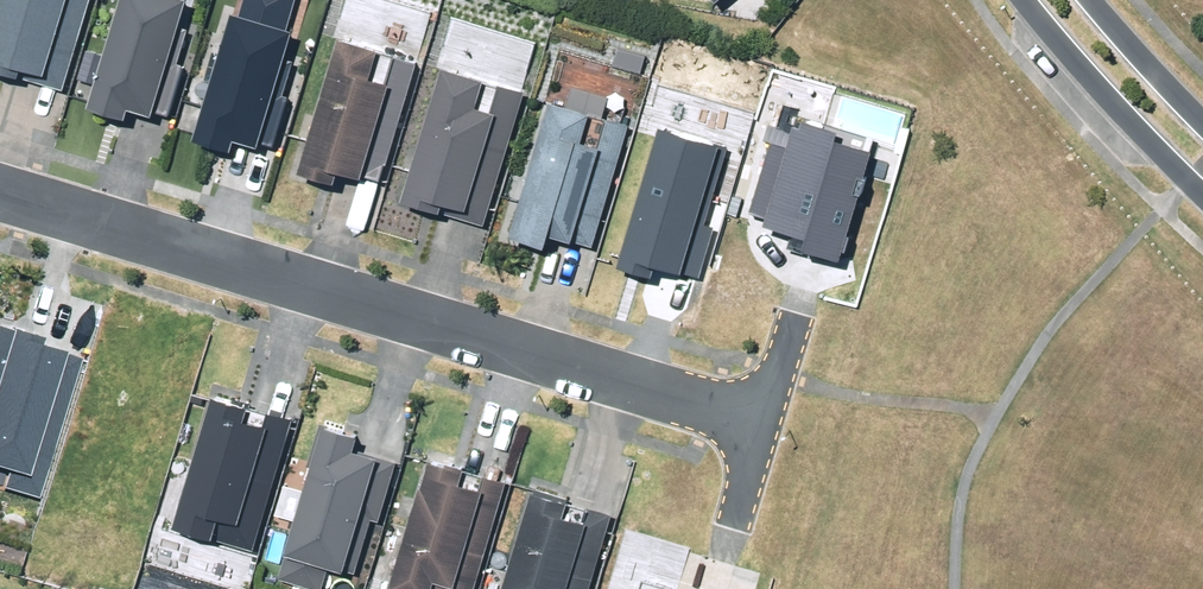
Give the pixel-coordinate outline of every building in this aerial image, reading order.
[(191,0),(135,0),(98,124),(132,134),(136,121),(160,128),(196,8),(189,6),(191,0)] [(268,150),(312,0),(248,0),(203,153),(230,161),(236,141),(268,150)] [(724,18),(746,0),(709,0),(724,18)] [(389,210),(428,70),(347,47),(307,188),(389,210)] [(493,240),(532,100),(456,78),(416,218),(493,240)] [(562,108),(522,248),(608,272),(648,132),(562,108)] [(283,422),(222,403),(180,539),(241,558),(283,422)] [(363,446),(331,436),(290,566),(352,586),(389,469),(359,460),(363,446)] [(618,527),(543,505),(518,588),(600,588),(618,527)]
